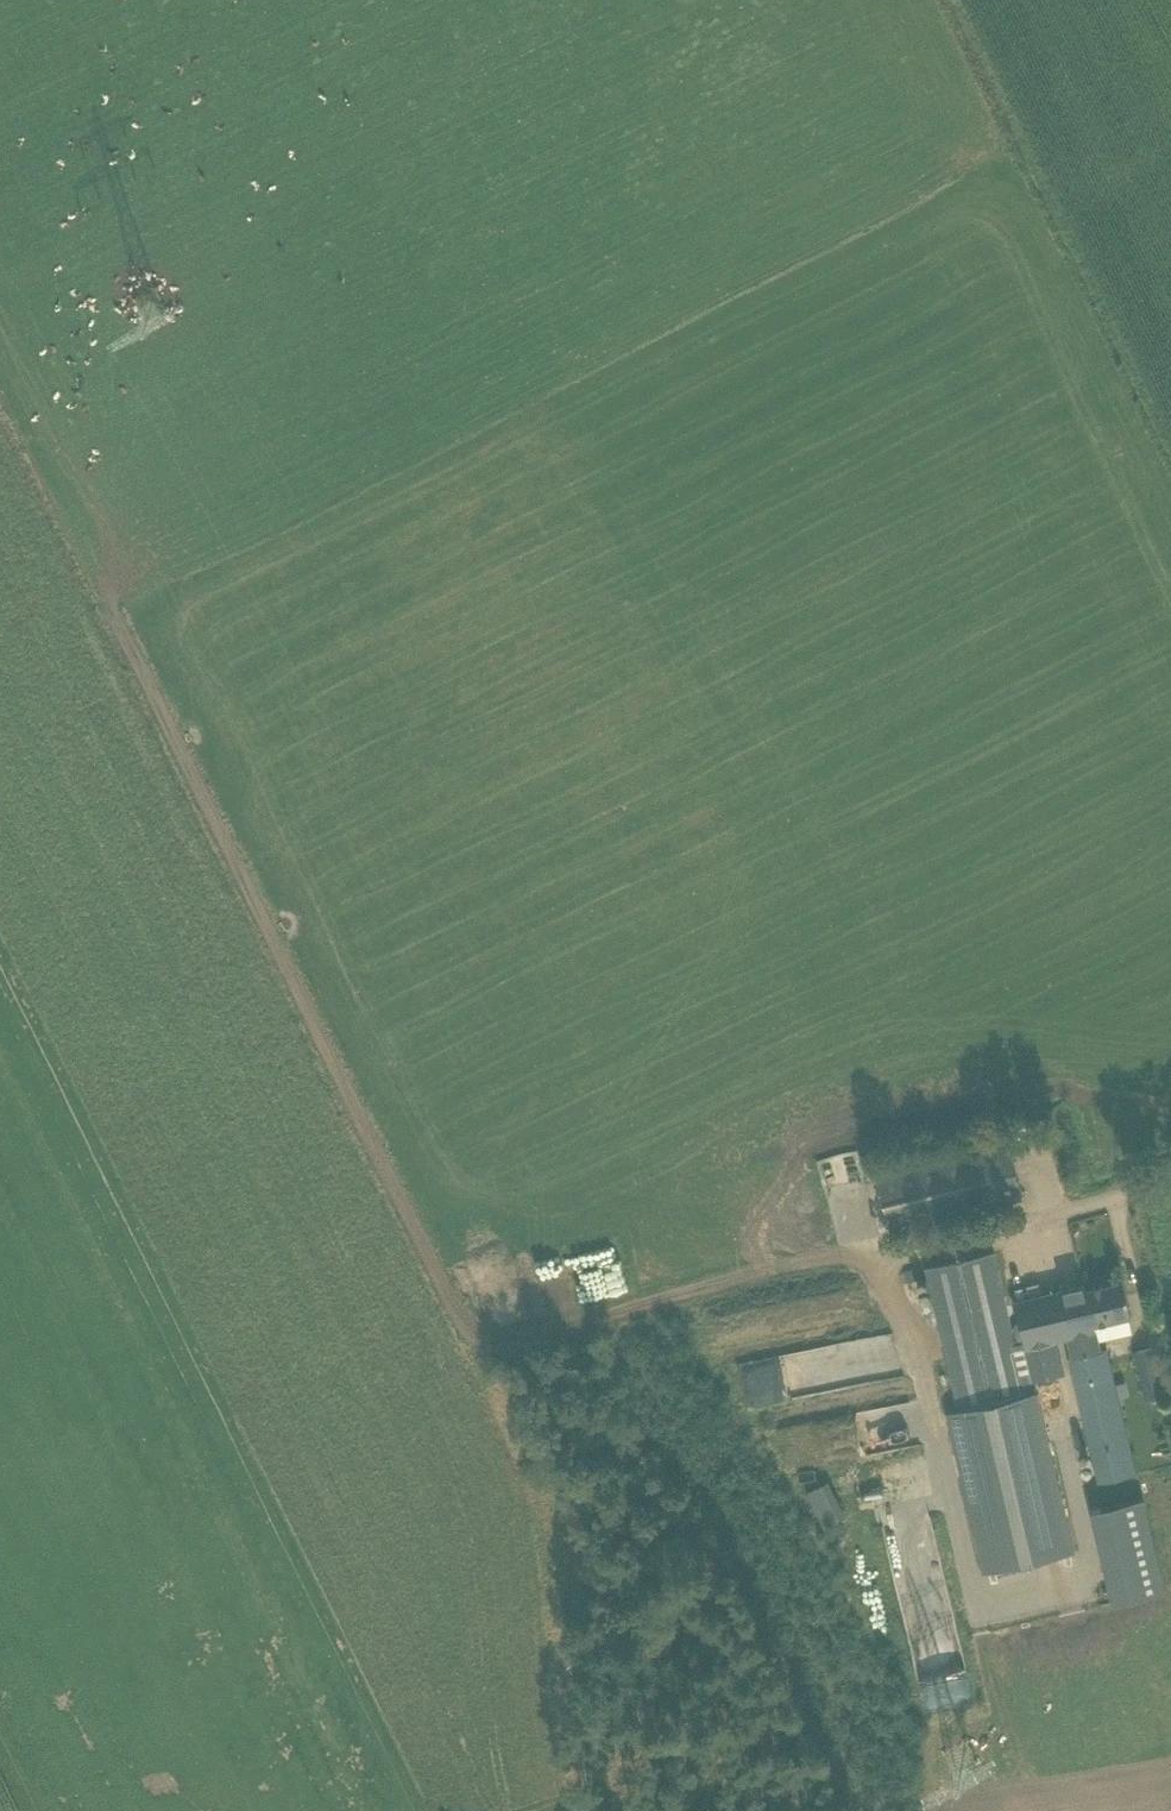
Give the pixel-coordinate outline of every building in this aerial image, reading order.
[(891,1230),(1023,1197),(1011,1144),(878,1177),(891,1230)] [(821,1177),(861,1169),(857,1150),(817,1158),(821,1177)] [(1026,1394),(992,1252),(926,1268),(959,1410),(948,1412),(984,1571),(1074,1550),(1037,1392),(1026,1394)] [(913,1269),(903,1272),(905,1282),(915,1279),(913,1269)] [(1139,1475),(1111,1349),(1102,1351),(1098,1336),(1096,1326),(1132,1318),(1124,1281),(1087,1290),(1085,1285),(1015,1301),(1025,1347),(1023,1347),(1031,1382),(1066,1373),(1058,1341),(1069,1338),(1073,1358),(1070,1358),(1099,1484),(1139,1475)] [(1155,1348),(1136,1352),(1147,1400),(1166,1395),(1155,1348)] [(885,1429),(889,1448),(922,1440),(913,1398),(870,1408),(876,1431),(885,1429)] [(827,1478),(805,1489),(822,1525),(845,1514),(827,1478)] [(1107,1602),(1163,1590),(1143,1496),(1087,1508),(1107,1602)] [(953,1632),(933,1524),(914,1527),(917,1543),(913,1543),(915,1552),(900,1555),(909,1606),(905,1607),(911,1640),(953,1632)]
